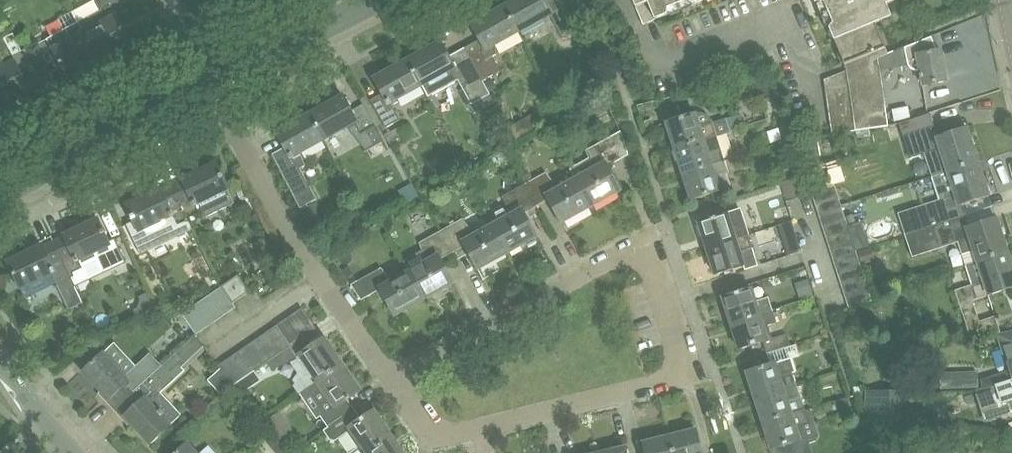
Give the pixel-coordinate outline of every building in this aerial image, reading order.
[(102,9),(79,22),(99,60),(132,43),(111,5),(121,0),(97,0),(102,9)] [(518,30),(548,13),(562,37),(575,29),(563,0),(549,0),(546,2),(545,0),(514,0),(504,6),(518,30)] [(643,24),(703,0),(633,0),(643,24)] [(889,54),(876,23),(892,17),(887,3),(895,0),(818,0),(847,71),(824,81),(832,134),(856,131),(868,130),(888,127),(879,58),(889,54)] [(479,39),(463,47),(479,74),(482,80),(500,70),(492,57),(497,54),(491,44),(518,30),(504,6),(471,24),(479,39)] [(68,77),(99,60),(79,22),(73,11),(58,19),(64,30),(47,38),(38,44),(26,49),(36,72),(48,65),(47,64),(58,58),(68,77)] [(9,49),(0,31),(0,54),(9,49)] [(947,81),(941,50),(936,50),(931,37),(904,48),(908,62),(910,66),(912,67),(915,69),(917,70),(921,70),(924,86),(947,81)] [(440,41),(407,60),(420,84),(427,96),(457,79),(460,85),(471,104),(471,105),(490,94),(489,92),(483,83),(482,80),(479,74),(463,47),(448,56),(440,41)] [(889,54),(879,58),(881,71),(895,68),(894,67),(891,53),(889,54)] [(420,84),(407,60),(374,79),(382,93),(369,100),(385,127),(400,119),(390,102),(420,84)] [(19,90),(5,65),(0,67),(0,101),(19,90)] [(755,81),(761,100),(777,95),(770,76),(755,81)] [(491,78),(483,83),(489,92),(497,88),(491,78)] [(343,96),(309,114),(323,138),(346,126),(366,152),(384,141),(378,131),(363,104),(351,110),(343,96)] [(563,109),(572,103),(567,96),(558,102),(563,109)] [(603,106),(595,110),(602,124),(610,120),(603,106)] [(909,106),(892,109),(894,121),(911,118),(909,106)] [(666,122),(674,148),(716,135),(730,130),(726,117),(713,122),(711,119),(707,115),(704,113),(702,112),(698,112),(694,112),(666,122)] [(284,148),(272,154),(286,182),(300,208),(316,199),(299,168),(305,165),(299,151),(323,138),(309,114),(276,133),(284,148)] [(933,125),(917,131),(924,153),(932,176),(978,161),(967,127),(937,137),(933,125)] [(385,135),(391,146),(405,138),(399,128),(385,135)] [(868,130),(856,131),(857,138),(869,136),(868,130)] [(570,168),(576,179),(591,205),(620,189),(607,166),(628,154),(620,131),(586,149),(589,158),(570,168)] [(716,135),(674,148),(682,173),(724,160),(720,147),(716,135)] [(807,157),(821,155),(818,139),(804,142),(807,157)] [(724,160),(682,173),(691,199),(730,187),(725,173),(728,172),(724,160)] [(989,195),(978,161),(932,176),(939,199),(899,212),(906,235),(911,233),(935,225),(950,220),(963,215),(960,205),(989,195)] [(182,180),(172,184),(189,219),(201,214),(203,217),(234,203),(227,188),(229,188),(217,162),(181,179),(182,180)] [(782,182),(789,180),(795,178),(790,162),(777,165),(782,182)] [(561,222),(591,205),(576,179),(559,188),(546,171),(524,184),(536,205),(548,199),(561,222)] [(789,180),(795,197),(806,194),(801,177),(795,178),(789,180)] [(412,182),(398,191),(406,204),(420,195),(412,182)] [(133,220),(126,223),(137,247),(155,239),(158,246),(176,238),(171,228),(179,224),(183,234),(194,229),(189,219),(172,184),(162,189),(161,188),(126,204),(133,220)] [(492,226),(507,252),(537,235),(524,212),(536,205),(524,184),(502,196),(510,216),(492,226)] [(812,192),(816,204),(838,196),(835,185),(812,192)] [(248,196),(241,200),(246,212),(254,209),(248,196)] [(819,215),(842,208),(838,196),(816,204),(819,215)] [(727,213),(698,222),(707,248),(748,235),(744,222),(740,208),(727,213)] [(819,215),(823,227),(846,220),(842,208),(819,215)] [(1008,251),(996,217),(967,227),(963,215),(950,220),(961,254),(975,250),(978,260),(1008,251)] [(64,235),(53,240),(70,276),(83,270),(78,259),(94,251),(104,273),(126,263),(115,238),(109,241),(98,218),(64,234),(64,235)] [(478,268),(507,252),(492,226),(475,236),(461,219),(440,230),(452,252),(465,245),(478,268)] [(823,227),(827,238),(850,231),(846,220),(823,227)] [(778,225),(787,255),(801,250),(791,221),(778,225)] [(911,233),(906,235),(913,256),(942,247),(935,225),(911,233)] [(327,246),(337,239),(329,228),(319,235),(327,246)] [(403,261),(409,272),(424,299),(453,282),(440,259),(452,252),(440,230),(419,242),(422,251),(403,261)] [(827,238),(831,249),(854,242),(850,231),(827,238)] [(867,233),(852,238),(854,242),(857,251),(871,246),(867,233)] [(758,264),(748,235),(707,248),(715,274),(744,264),(745,268),(758,264)] [(25,297),(70,276),(53,240),(43,245),(43,244),(8,260),(25,297)] [(854,242),(831,249),(835,261),(857,253),(854,242)] [(858,251),(862,265),(874,261),(869,248),(858,251)] [(963,308),(975,304),(973,300),(1011,287),(1011,264),(1008,251),(978,260),(965,265),(971,285),(956,290),(962,309),(963,308)] [(835,261),(838,273),(861,265),(857,253),(835,261)] [(865,276),(861,265),(838,273),(842,284),(865,276)] [(348,266),(342,271),(347,279),(354,274),(348,266)] [(394,315),(424,299),(409,272),(392,282),(381,267),(350,285),(361,300),(380,289),(394,315)] [(221,286),(233,303),(250,291),(238,274),(221,286)] [(842,284),(846,296),(869,288),(865,276),(842,284)] [(812,279),(804,282),(809,297),(817,294),(812,279)] [(235,307),(233,303),(221,286),(211,293),(225,314),(235,307)] [(723,297),(731,322),(772,309),(769,297),(755,301),(751,288),(723,297)] [(869,288),(846,296),(850,308),(873,300),(869,288)] [(225,314),(211,293),(202,300),(216,320),(225,314)] [(206,327),(216,320),(202,300),(192,306),(206,327)] [(196,334),(206,327),(192,306),(181,314),(196,334)] [(289,346),(293,343),(315,328),(301,308),(275,326),(289,346)] [(772,309),(731,322),(739,348),(762,341),(772,337),(768,325),(777,322),(772,309)] [(996,315),(969,325),(967,326),(972,337),(1001,331),(996,315)] [(267,331),(281,351),(289,346),(275,326),(267,331)] [(999,333),(1011,372),(983,381),(984,388),(993,388),(1011,381),(1011,330),(999,333)] [(271,358),(281,351),(267,331),(258,338),(271,358)] [(143,383),(114,410),(122,419),(124,417),(130,424),(149,444),(170,425),(180,415),(160,392),(174,379),(184,370),(181,367),(202,348),(204,346),(193,335),(161,366),(143,383)] [(262,365),(270,359),(271,358),(258,338),(248,345),(262,365)] [(301,355),(290,362),(298,374),(301,379),(295,383),(293,384),(300,393),(308,388),(314,383),(317,381),(342,365),(324,339),(301,355)] [(238,352),(252,372),(262,365),(248,345),(238,352)] [(769,364),(746,371),(755,397),(797,384),(793,372),(795,371),(791,357),(788,358),(784,347),(776,349),(766,352),(766,353),(769,364)] [(242,379),(252,372),(238,352),(228,358),(242,379)] [(114,410),(143,383),(161,366),(149,353),(125,376),(103,353),(82,372),(108,399),(106,401),(114,410)] [(242,379),(228,358),(217,366),(219,370),(230,386),(231,387),(242,379)] [(314,383),(308,388),(324,413),(320,416),(323,420),(328,427),(354,409),(348,400),(360,392),(342,365),(317,381),(314,383)] [(219,370),(208,380),(221,394),(230,386),(219,370)] [(942,372),(943,389),(980,387),(980,371),(942,372)] [(993,388),(1002,417),(1011,414),(1011,381),(993,388)] [(755,397),(763,423),(805,409),(801,397),(797,384),(755,397)] [(891,423),(892,391),(870,390),(869,422),(891,423)] [(835,401),(836,409),(851,405),(849,398),(835,401)] [(391,437),(373,410),(360,419),(354,409),(328,427),(323,430),(330,440),(334,441),(347,432),(358,447),(349,452),(368,452),(391,437)] [(763,423),(772,449),(777,447),(779,452),(811,452),(810,452),(808,444),(816,441),(819,436),(811,412),(805,409),(763,423)] [(267,420),(273,429),(285,419),(279,411),(267,420)] [(674,452),(703,452),(697,430),(670,437),(674,452)] [(391,437),(368,452),(402,452),(391,437)] [(670,437),(643,443),(646,452),(674,452),(670,437)] [(187,442),(175,452),(197,452),(187,442)]
